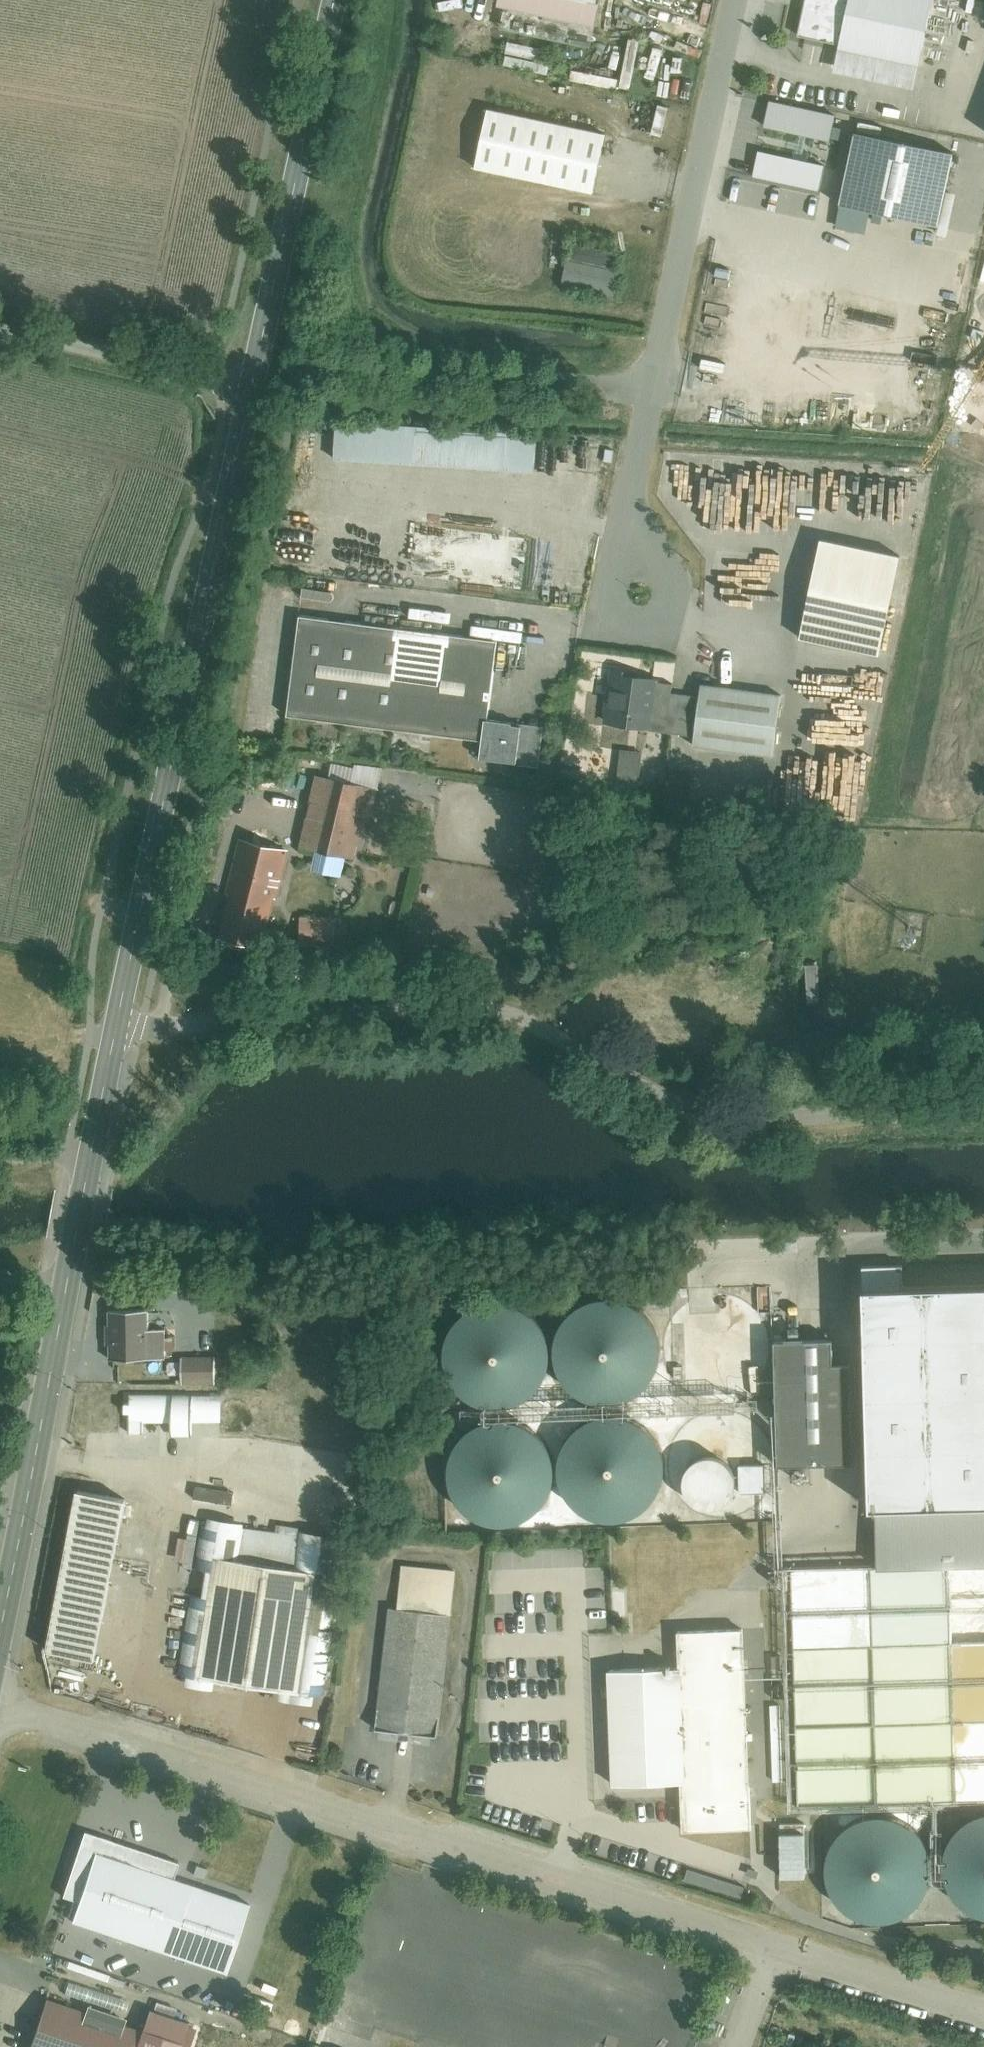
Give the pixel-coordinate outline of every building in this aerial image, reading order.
[(493,4),(594,26),(600,0),(494,0),(493,4)] [(796,35),(837,44),(831,70),(911,87),(931,0),(803,0),(796,35)] [(605,128),(486,101),(470,170),(589,197),(605,128)] [(833,116),(768,101),(763,126),(827,140),(833,116)] [(951,155),(854,134),(833,226),(863,233),(867,214),(935,228),(951,155)] [(822,166),(758,153),(753,176),(817,190),(822,166)] [(566,243),(557,286),(611,298),(621,255),(566,243)] [(335,419),(333,463),(536,473),(538,429),(335,419)] [(410,575),(523,590),(530,538),(417,523),(410,575)] [(897,559),(818,542),(797,639),(876,656),(897,559)] [(495,639),(299,615),(286,716),(482,740),(485,720),(495,639)] [(655,678),(608,671),(601,726),(648,731),(654,683),(655,678)] [(669,684),(654,683),(648,731),(693,736),(692,746),(772,755),(779,695),(698,685),(697,696),(668,693),(669,684)] [(480,760),(538,766),(543,727),(485,720),(482,740),(480,760)] [(642,752),(618,749),(614,780),(637,783),(642,752)] [(578,771),(559,768),(557,779),(576,781),(578,771)] [(367,789),(316,776),(297,849),(348,862),(367,789)] [(282,852),(231,841),(211,931),(262,942),(282,852)] [(330,917),(298,917),(298,947),(330,947),(330,917)] [(817,966),(805,966),(806,1004),(818,1004),(817,966)] [(878,1517),(879,1571),(983,1569),(983,1290),(903,1292),(902,1268),(860,1269),(861,1296),(865,1517),(878,1517)] [(646,1395),(659,1372),(661,1358),(656,1335),(646,1320),(626,1308),(608,1305),(599,1306),(585,1311),(570,1322),(558,1342),(556,1360),(559,1377),(573,1396),(592,1408),(610,1411),(631,1405),(646,1395)] [(152,1307),(107,1309),(109,1358),(154,1356),(152,1307)] [(543,1390),(550,1373),(550,1359),(544,1338),(533,1324),(515,1313),(497,1310),(489,1311),(476,1315),(461,1325),(449,1343),(445,1361),(447,1379),(460,1400),(481,1413),(499,1416),(523,1409),(537,1398),(543,1390)] [(853,1368),(833,1368),(833,1343),(778,1344),(781,1473),(836,1472),(836,1471),(855,1471),(853,1368)] [(217,1357),(183,1358),(184,1389),(218,1389),(217,1357)] [(121,1422),(121,1439),(142,1438),(142,1427),(173,1426),(173,1440),(193,1440),(193,1427),(222,1427),(222,1400),(197,1401),(126,1401),(126,1422),(121,1422)] [(650,1513),(664,1490),(666,1476),(661,1454),(650,1439),(630,1426),(612,1423),(603,1424),(589,1429),(574,1440),(563,1461),(560,1479),(564,1495),(577,1514),(596,1526),(614,1528),(635,1524),(650,1513)] [(548,1508),(554,1491),(555,1477),(549,1456),(537,1442),(520,1431),(502,1429),(494,1429),(481,1433),(466,1443),(453,1461),(449,1479),(452,1496),(464,1518),(486,1531),(504,1534),(528,1527),(542,1516),(548,1508)] [(128,1504),(79,1494),(45,1660),(95,1669),(128,1504)] [(185,1691),(314,1711),(341,1545),(204,1523),(196,1575),(209,1577),(205,1600),(190,1598),(178,1676),(187,1677),(185,1691)] [(436,1738),(449,1629),(451,1629),(457,1576),(398,1570),(394,1613),(388,1612),(374,1731),(436,1738)] [(625,1596),(612,1596),(613,1620),(626,1620),(625,1596)] [(747,1633),(679,1635),(680,1670),(612,1672),(615,1796),(683,1794),(684,1839),(752,1837),(747,1633)] [(918,1914),(931,1889),(932,1875),(926,1854),(915,1840),(896,1829),(878,1826),(870,1826),(857,1830),(842,1841),(830,1859),(826,1877),(829,1895),(842,1915),(862,1928),(880,1931),(904,1925),(918,1914)] [(977,1829),(963,1840),(952,1861),(949,1879),(953,1895),(967,1914),(983,1925),(983,1827),(977,1829)] [(193,1889),(95,1857),(72,1927),(169,1959),(193,1889)] [(748,1887),(688,1868),(684,1882),(744,1900),(748,1887)] [(144,2036),(48,2004),(33,2046),(186,2046),(192,2027),(152,2013),(144,2036)]
